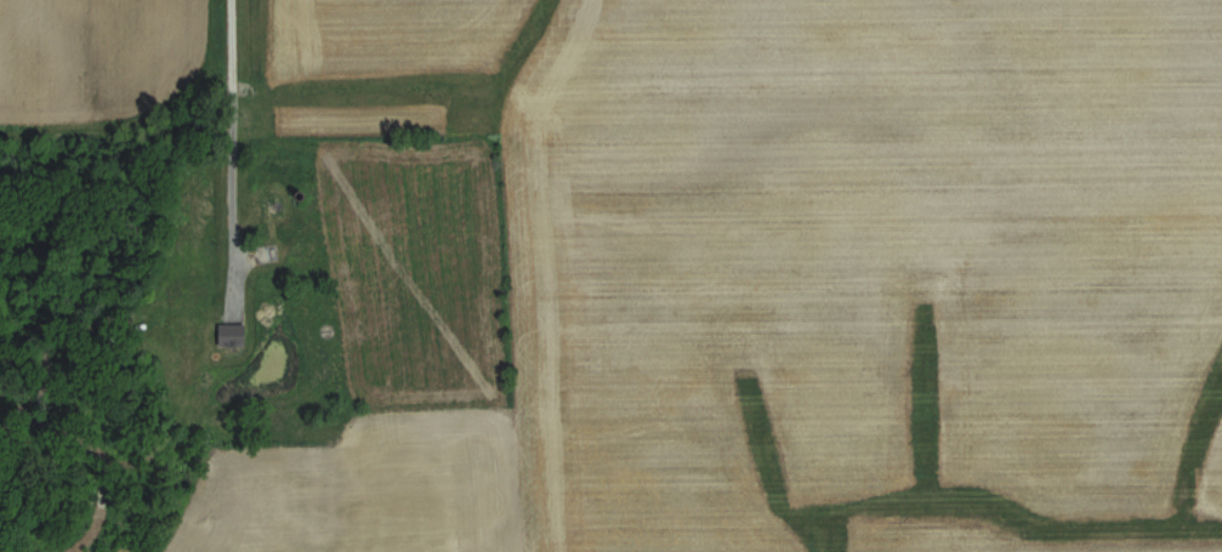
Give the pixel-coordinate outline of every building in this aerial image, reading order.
[(221,324),(221,343),(246,344),(246,325),(221,324)]
